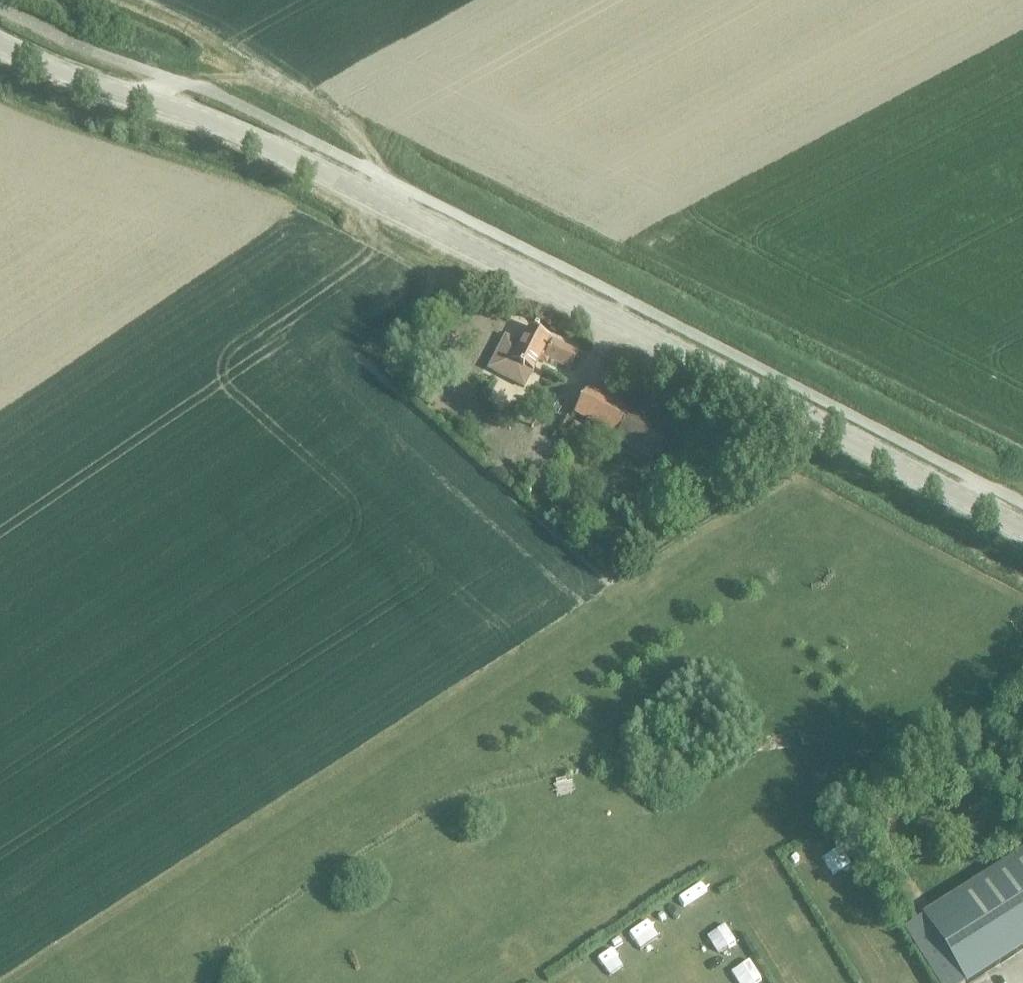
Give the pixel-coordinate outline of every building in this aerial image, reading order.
[(505,338),(488,371),(523,389),(531,373),(532,374),(538,362),(539,363),(542,364),(544,359),(570,372),(578,355),(529,330),(521,346),(505,338)] [(616,441),(630,415),(587,391),(573,417),(616,441)] [(562,437),(570,421),(563,417),(554,433),(562,437)] [(1022,949),(1022,854),(904,930),(938,982),(970,982),(1022,949)]
